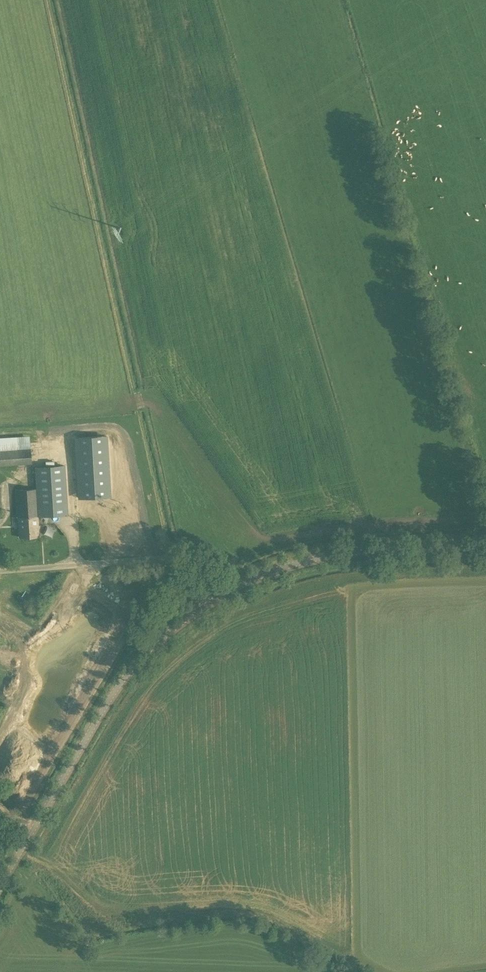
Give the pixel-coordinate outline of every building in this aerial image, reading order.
[(30,448),(29,435),(0,438),(0,451),(30,448)] [(32,464),(30,448),(0,451),(0,466),(32,464)] [(79,455),(83,513),(114,511),(111,454),(79,455)] [(39,536),(37,516),(67,514),(64,466),(35,467),(36,489),(15,490),(16,517),(18,517),(19,537),(39,536)] [(1,596),(9,586),(0,579),(0,596),(1,596)]
